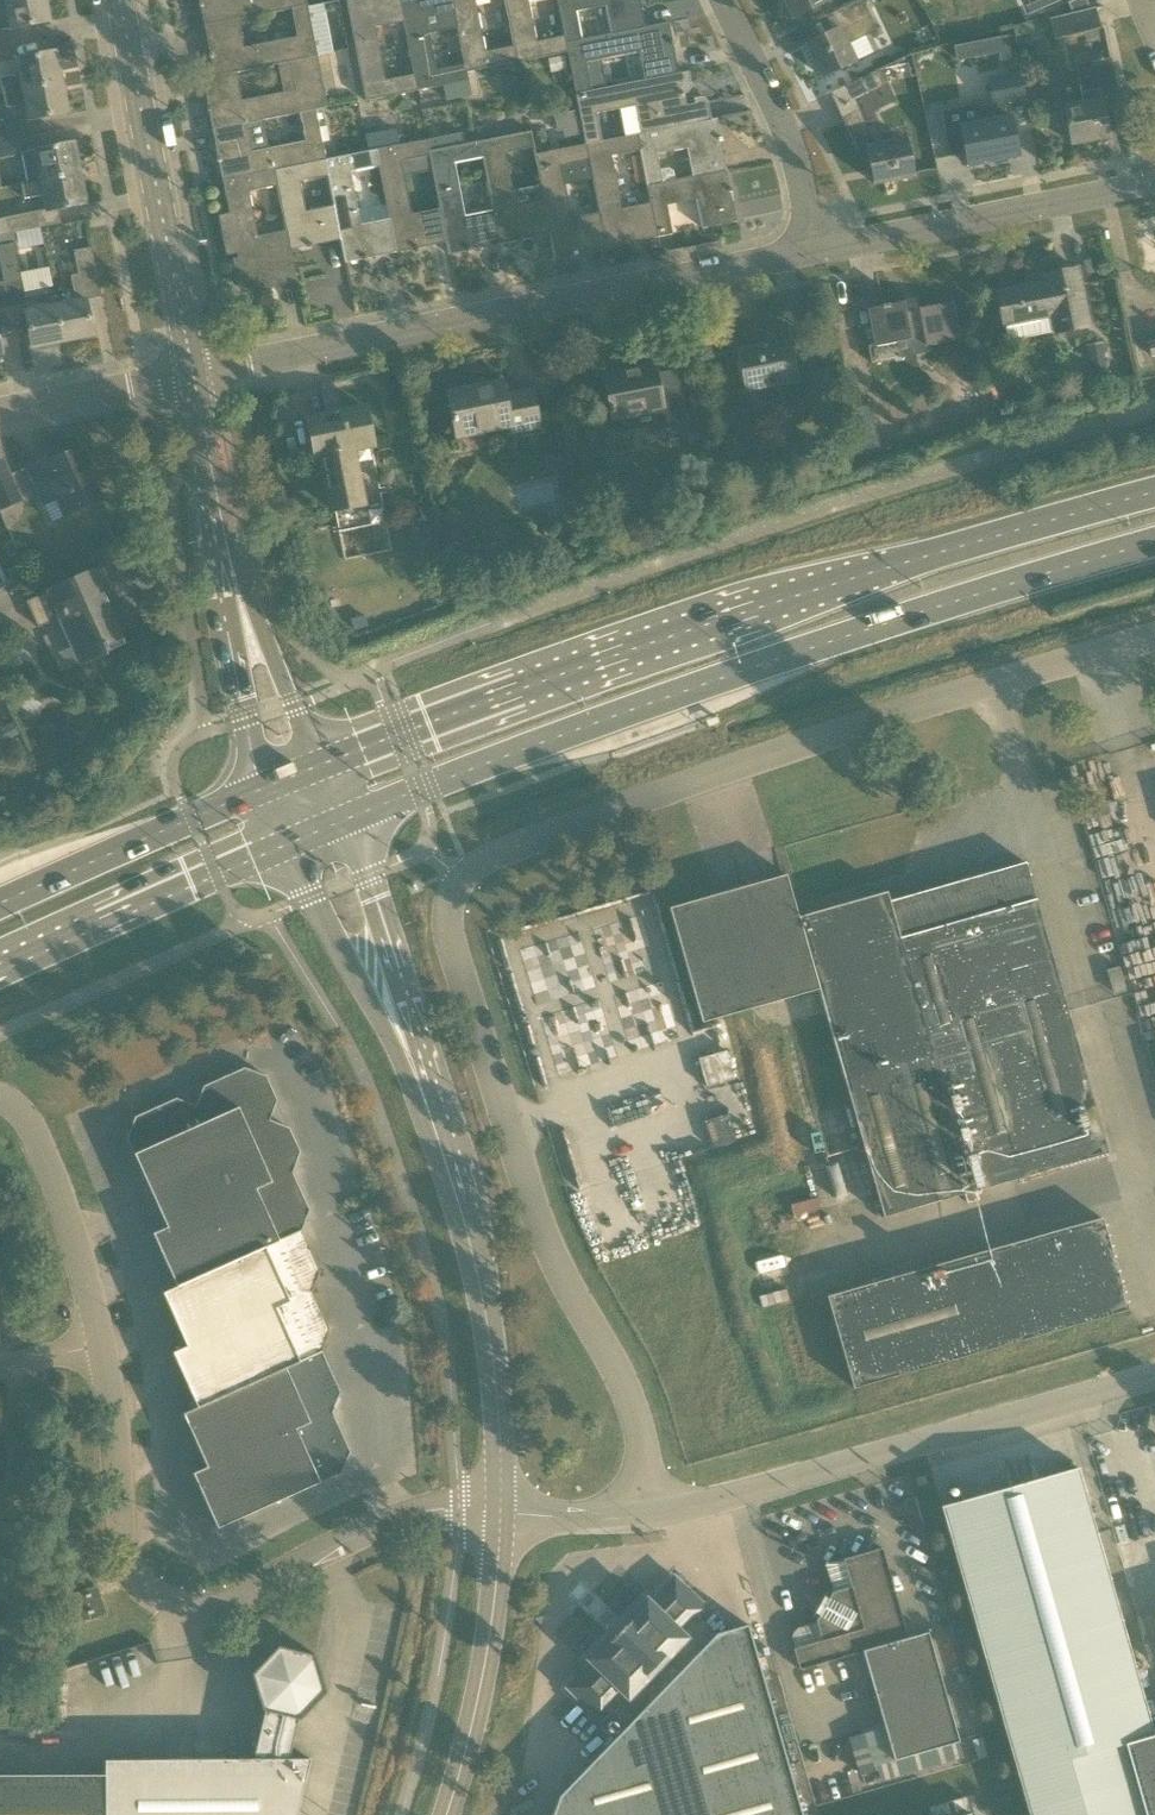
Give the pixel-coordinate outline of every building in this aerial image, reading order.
[(12,29),(50,21),(45,0),(6,0),(12,29)] [(205,26),(239,19),(292,9),(308,6),(307,0),(199,0),(205,26)] [(417,91),(414,74),(386,79),(375,27),(404,21),(400,0),(346,0),(366,101),(417,91)] [(414,74),(417,91),(443,86),(445,100),(471,95),(468,82),(464,65),(435,70),(427,33),(457,27),(452,0),(400,0),(404,21),(414,74)] [(457,27),(464,65),(468,82),(471,95),(477,94),(473,72),(517,63),(514,46),(485,52),(475,0),(452,0),(457,27)] [(514,46),(517,63),(567,54),(569,53),(567,44),(565,37),(536,43),(529,3),(545,0),(505,0),(514,46)] [(567,44),(582,41),(576,12),(606,6),(612,35),(646,28),(645,27),(640,0),(558,0),(565,37),(567,44)] [(793,17),(826,1),(825,0),(785,0),(793,17)] [(870,16),(862,0),(859,0),(831,14),(838,28),(817,38),(806,44),(822,77),(855,61),(846,44),(865,35),(858,22),(870,16)] [(1072,13),(1090,9),(1086,0),(1074,0),(1068,3),(1072,13)] [(292,9),(297,37),(245,48),(239,19),(205,26),(215,76),(237,72),(290,62),(307,58),(307,59),(317,57),(332,54),(322,3),(308,6),(292,9)] [(1052,31),(1054,40),(1100,28),(1095,8),(1090,9),(1072,13),(1049,19),(1052,31)] [(1031,36),(1052,31),(1049,19),(1014,27),(1015,35),(1030,32),(1031,36)] [(567,54),(575,95),(606,88),(601,60),(639,52),(644,81),(678,74),(668,22),(645,27),(646,28),(612,35),(582,41),(567,44),(569,53),(567,54)] [(1007,36),(954,46),(957,61),(998,53),(1000,62),(1011,60),(1010,51),(1007,36)] [(0,47),(0,63),(8,61),(5,45),(0,47)] [(20,75),(0,79),(3,94),(61,82),(55,51),(17,59),(20,75)] [(203,78),(213,129),(246,122),(299,112),(323,107),(327,106),(317,57),(307,59),(307,58),(290,62),(295,90),(242,100),(237,72),(215,76),(203,78)] [(1065,102),(1040,106),(1045,130),(1068,125),(1072,144),(1109,137),(1101,100),(1118,97),(1110,58),(1077,65),(1085,103),(1065,106),(1065,102)] [(880,69),(851,83),(830,93),(857,151),(867,149),(873,183),(913,175),(906,138),(874,145),(865,126),(856,108),(853,100),(868,93),(888,83),(881,70),(880,69)] [(689,124),(711,120),(708,103),(707,101),(706,100),(705,99),(704,98),(703,97),(701,97),(699,97),(693,98),(694,103),(684,105),(682,94),(684,94),(686,93),(687,92),(689,90),(690,89),(690,87),(691,85),(691,83),(689,72),(678,74),(644,81),(606,88),(575,95),(584,146),(586,146),(602,143),(596,114),(619,110),(636,106),(642,135),(689,125),(689,124)] [(989,80),(994,106),(997,120),(959,128),(965,154),(967,165),(1018,155),(1014,133),(1012,122),(1008,103),(1025,100),(1019,74),(989,80)] [(26,103),(29,120),(67,112),(61,82),(3,94),(5,107),(26,103)] [(1029,107),(1041,104),(1037,85),(1025,88),(1029,107)] [(223,180),(274,170),(326,159),(323,142),(329,141),(323,107),(299,112),(305,140),(252,151),(246,122),(213,129),(223,180)] [(576,111),(555,115),(558,131),(563,130),(564,138),(580,135),(576,111)] [(640,155),(647,186),(663,183),(657,155),(687,149),(692,177),(726,170),(716,119),(711,120),(689,124),(689,125),(642,135),(637,136),(639,149),(640,155)] [(0,125),(0,141),(23,137),(19,121),(0,125)] [(365,133),(368,151),(376,150),(399,145),(396,127),(371,132),(365,133)] [(446,136),(427,140),(429,152),(464,145),(461,133),(446,136)] [(483,158),(493,211),(499,244),(550,234),(551,234),(544,201),(541,185),(512,191),(505,154),(534,149),(531,133),(480,142),(483,158)] [(586,146),(589,159),(600,215),(606,249),(628,245),(628,243),(657,238),(650,205),(621,210),(611,158),(610,155),(639,149),(637,136),(602,143),(586,146)] [(23,137),(0,141),(0,157),(21,153),(27,183),(79,173),(73,142),(54,146),(26,152),(23,137)] [(376,150),(379,167),(389,219),(395,253),(446,243),(447,242),(440,209),(412,214),(404,176),(433,170),(430,157),(429,152),(427,140),(399,145),(376,150)] [(447,242),(446,243),(448,254),(499,244),(493,211),(464,217),(454,164),(483,158),(480,142),(464,145),(429,152),(430,157),(433,170),(440,209),(447,242)] [(535,155),(541,185),(544,201),(551,234),(550,234),(555,257),(574,254),(574,255),(606,249),(600,215),(571,221),(560,165),(589,159),(586,146),(584,146),(535,155)] [(329,176),(334,205),(341,240),(340,240),(344,263),(395,253),(389,219),(361,225),(351,172),(379,167),(376,150),(368,151),(326,159),(329,176)] [(326,159),(274,170),(277,186),(286,231),(289,249),(290,249),(340,240),(341,240),(334,205),(305,210),(299,181),(329,176),(326,159)] [(289,249),(286,231),(258,236),(249,191),(277,186),(274,170),(223,180),(229,214),(219,216),(226,256),(237,253),(238,258),(234,259),(240,289),(241,288),(241,286),(250,285),(252,286),(251,287),(254,289),(255,288),(264,294),(272,282),(274,283),(296,279),(290,249),(289,249)] [(692,177),(663,183),(647,186),(650,205),(657,238),(672,235),(667,206),(696,200),(702,228),(736,222),(726,170),(692,177)] [(44,194),(47,211),(85,203),(79,173),(27,183),(21,184),(24,198),(44,194)] [(16,233),(16,232),(43,227),(40,212),(0,220),(0,236),(16,233)] [(28,311),(25,311),(32,347),(63,341),(56,305),(52,286),(24,291),(14,242),(17,239),(16,233),(0,236),(0,263),(4,282),(9,307),(26,304),(28,311)] [(91,247),(73,251),(78,274),(73,275),(76,294),(100,289),(91,247)] [(1055,331),(1056,333),(1088,326),(1077,268),(1044,274),(1046,282),(997,292),(1004,325),(1005,324),(1008,341),(1055,331)] [(9,307),(4,282),(0,282),(0,309),(9,307)] [(56,305),(63,341),(93,335),(86,299),(56,305)] [(926,346),(960,339),(953,302),(905,311),(904,302),(889,305),(889,304),(882,305),(882,306),(868,309),(875,347),(924,337),(926,346)] [(737,350),(746,390),(778,384),(783,413),(823,406),(815,364),(795,368),(786,325),(766,329),(769,344),(737,350)] [(1101,343),(1084,346),(1085,354),(1102,351),(1101,343)] [(684,411),(673,356),(671,347),(632,355),(634,368),(603,374),(612,418),(612,422),(652,414),(655,426),(655,429),(686,423),(688,433),(705,430),(700,408),(684,411)] [(512,432),(539,427),(532,389),(505,394),(499,380),(447,391),(456,431),(509,420),(512,432)] [(869,406),(851,410),(860,453),(879,448),(869,406)] [(322,454),(334,512),(368,505),(357,451),(374,448),(366,408),(308,419),(315,456),(322,454)] [(548,426),(554,451),(567,448),(562,424),(548,426)] [(91,465),(82,446),(59,456),(57,452),(27,466),(44,504),(56,498),(64,515),(101,498),(87,467),(91,465)] [(0,463),(0,506),(1,510),(21,500),(3,461),(0,463)] [(441,554),(467,549),(462,527),(454,521),(435,524),(441,554)] [(106,567),(105,565),(27,601),(39,628),(58,619),(78,665),(109,651),(106,643),(122,636),(103,592),(111,588),(102,569),(106,567)] [(0,727),(0,732),(4,741),(19,734),(13,721),(0,727)] [(20,742),(6,749),(13,763),(27,756),(20,742)] [(670,907),(702,1022),(819,988),(844,1077),(883,1216),(1108,1152),(1025,862),(889,901),(887,892),(798,917),(786,874),(670,907)] [(716,1043),(688,1051),(696,1078),(724,1070),(716,1043)] [(260,1248),(301,1230),(309,1210),(292,1172),(300,1152),(289,1127),(269,1120),(277,1100),(266,1075),(245,1068),(205,1086),(197,1107),(260,1248)] [(260,1248),(197,1107),(176,1099),(135,1117),(127,1138),(167,1227),(153,1233),(177,1285),(260,1248)] [(709,1120),(713,1146),(733,1143),(729,1117),(709,1120)] [(1102,1218),(827,1296),(853,1388),(1128,1309),(1102,1218)] [(301,1230),(260,1248),(177,1285),(177,1286),(162,1292),(186,1346),(172,1352),(197,1407),(197,1408),(322,1351),(329,1331),(312,1291),(319,1271),(301,1230)] [(197,1408),(197,1407),(183,1413),(207,1466),(193,1473),(217,1528),(342,1473),(350,1451),(332,1412),(340,1392),(322,1351),(197,1408)] [(1084,1490),(1078,1467),(941,1506),(985,1657),(1029,1814),(1154,1814),(1154,1736),(1121,1618),(1084,1490)] [(908,1638),(889,1571),(882,1548),(844,1559),(844,1560),(825,1565),(833,1592),(829,1599),(824,1596),(815,1612),(820,1615),(816,1622),(789,1630),(801,1668),(863,1650),(894,1760),(959,1741),(928,1632),(908,1638)] [(97,1585),(71,1593),(61,1596),(70,1625),(106,1614),(97,1585)] [(748,1624),(716,1633),(694,1613),(699,1608),(675,1585),(649,1612),(646,1608),(629,1626),(626,1624),(613,1638),(615,1640),(598,1658),(602,1661),(576,1688),(600,1711),(604,1706),(626,1727),(559,1796),(552,1814),(802,1814),(748,1624)] [(310,1759),(288,1759),(298,1719),(300,1720),(326,1692),(316,1655),(278,1646),(252,1673),(263,1710),(264,1711),(253,1759),(105,1760),(105,1775),(0,1776),(0,1814),(297,1814),(310,1759)]
